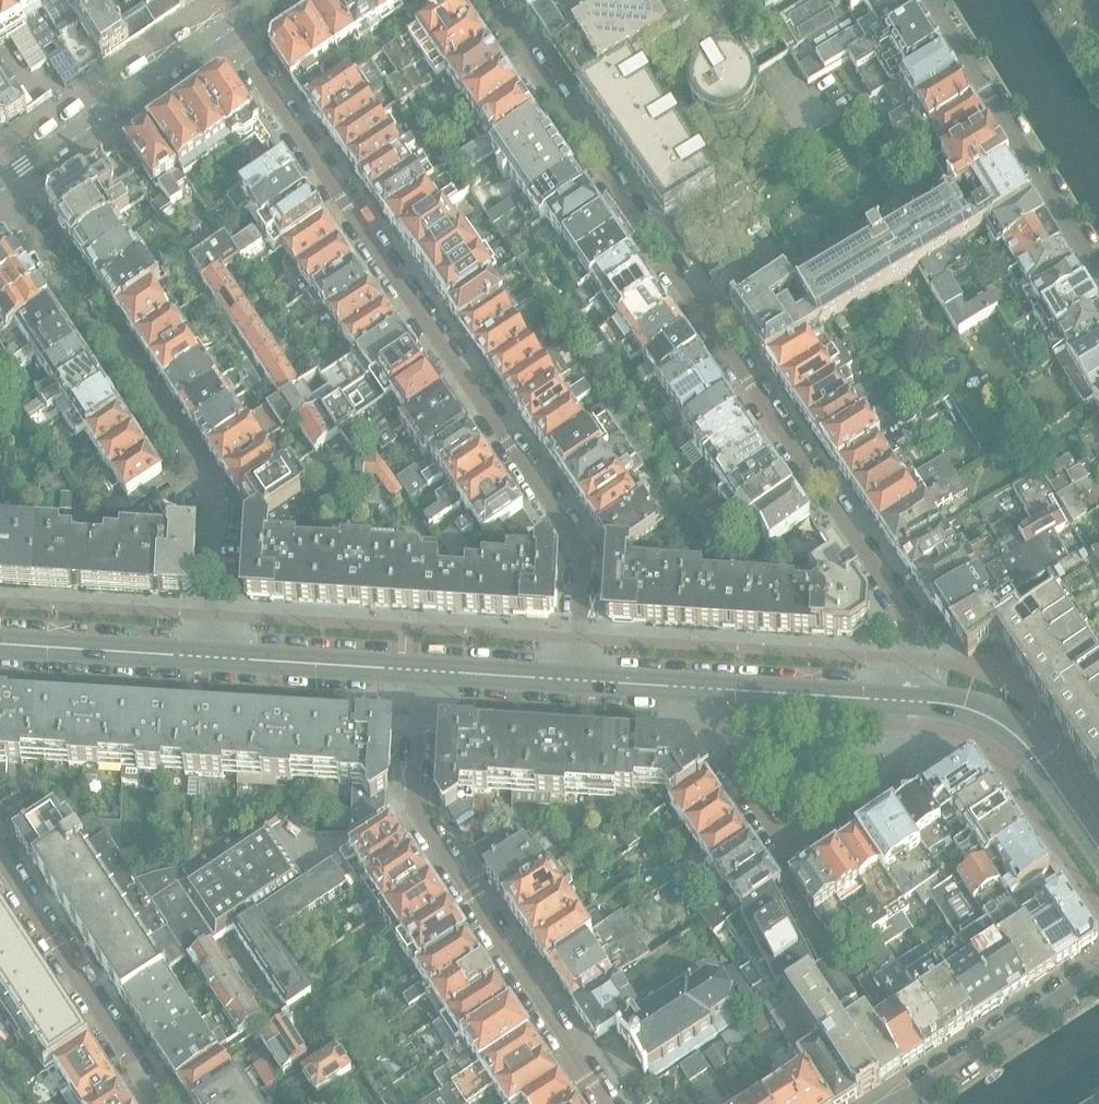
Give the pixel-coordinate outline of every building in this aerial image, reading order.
[(7,0),(0,0),(0,32),(6,42),(26,30),(7,0)] [(34,0),(7,0),(26,30),(27,29),(65,88),(81,77),(34,0)] [(62,0),(34,0),(81,77),(101,63),(62,0)] [(100,0),(62,0),(101,63),(127,45),(100,0)] [(138,0),(100,0),(127,45),(155,26),(138,0)] [(175,0),(138,0),(155,26),(155,27),(181,9),(175,0)] [(181,9),(194,0),(175,0),(181,9)] [(332,0),(330,0),(318,8),(309,14),(340,59),(349,53),(349,49),(360,42),(359,40),(332,0)] [(365,0),(332,0),(359,40),(382,25),(365,0)] [(390,0),(365,0),(382,25),(399,13),(390,0)] [(472,24),(457,2),(456,2),(455,0),(425,0),(431,8),(401,28),(406,36),(395,44),(386,49),(384,51),(399,73),(401,76),(413,68),(423,60),(422,57),(472,24)] [(399,13),(404,10),(401,6),(410,0),(390,0),(399,13)] [(566,0),(519,0),(526,10),(525,11),(531,20),(532,19),(549,10),(557,5),(566,0)] [(678,26),(688,20),(689,19),(677,0),(672,0),(654,10),(648,0),(566,0),(557,5),(569,26),(563,31),(570,41),(553,51),(577,87),(628,57),(678,26)] [(742,54),(730,32),(740,27),(723,0),(721,0),(689,19),(688,20),(711,57),(710,57),(702,63),(701,63),(696,69),(692,76),(690,83),(690,91),(692,98),(695,105),(700,111),(705,115),(712,119),(720,120),(727,120),(735,118),(736,118),(737,117),(744,112),(749,120),(773,106),(755,74),(742,54)] [(880,0),(809,0),(779,18),(783,24),(778,28),(792,52),(880,0)] [(917,16),(908,0),(880,0),(792,52),(790,54),(808,84),(849,60),(871,97),(866,100),(874,114),(882,126),(889,122),(957,80),(917,16)] [(563,31),(549,10),(532,19),(553,51),(570,41),(563,31)] [(340,59),(309,14),(287,28),(306,57),(317,73),(320,72),(340,59)] [(437,80),(446,74),(486,45),(472,24),(422,57),(423,60),(437,80)] [(306,57),(287,28),(273,37),(271,49),(286,71),(306,57)] [(386,49),(395,44),(392,39),(383,45),(386,49)] [(461,98),(502,70),(486,45),(446,74),(461,98)] [(329,87),(320,72),(317,73),(306,57),(286,71),(299,90),(308,102),(329,87)] [(697,157),(676,123),(655,136),(649,127),(668,116),(647,82),(626,95),(621,86),(640,75),(628,57),(577,87),(591,107),(664,213),(715,182),(704,165),(683,177),(678,169),(697,157)] [(385,82),(388,80),(373,59),(356,69),(351,72),(329,87),(308,102),(323,125),(364,97),(385,82)] [(356,69),(351,62),(346,65),(351,72),(356,69)] [(388,80),(385,82),(386,82),(398,100),(401,104),(410,99),(426,88),(413,68),(401,76),(399,73),(388,80)] [(469,128),(519,94),(519,93),(503,69),(502,70),(461,98),(462,99),(454,105),(469,128)] [(0,70),(0,126),(7,127),(27,113),(0,70)] [(259,124),(231,83),(228,80),(224,78),(220,78),(216,80),(200,92),(200,91),(198,92),(235,145),(238,151),(256,138),(262,147),(270,141),(259,124)] [(971,103),(969,101),(957,80),(889,122),(895,132),(913,120),(921,133),(929,127),(971,103)] [(235,145),(198,92),(174,109),(174,110),(210,161),(211,160),(212,161),(235,145)] [(459,169),(536,118),(519,94),(469,128),(478,141),(452,159),(459,169)] [(335,142),(376,114),(364,97),(323,125),(335,142)] [(986,132),(982,125),(984,124),(971,103),(929,127),(944,151),(947,156),(986,132)] [(210,161),(174,110),(148,128),(178,170),(183,178),(210,161)] [(348,160),(389,133),(393,130),(382,112),(377,116),(376,114),(335,142),(336,143),(348,160)] [(493,153),(502,166),(548,136),(536,118),(459,169),(456,172),(468,191),(480,183),(479,182),(481,181),(472,168),(493,153)] [(869,132),(862,120),(852,126),(859,138),(869,132)] [(178,170),(148,128),(125,144),(142,168),(154,186),(178,170)] [(920,268),(967,242),(992,226),(1031,200),(1026,192),(1025,192),(988,131),(986,132),(947,156),(944,151),(929,161),(946,188),(949,187),(956,198),(964,193),(967,197),(971,194),(981,210),(965,219),(951,196),(878,240),(877,238),(867,244),(797,287),(787,274),(762,292),(752,279),(744,284),(732,265),(711,281),(732,311),(758,350),(765,360),(817,329),(818,330),(920,268)] [(360,179),(402,151),(389,133),(348,160),(360,179)] [(528,204),(573,173),(572,172),(573,172),(548,135),(548,136),(502,166),(520,194),(498,209),(480,183),(468,191),(475,201),(494,227),(528,204)] [(142,168),(125,144),(102,160),(119,183),(142,168)] [(372,197),(423,162),(412,145),(402,151),(360,179),(372,197)] [(119,183),(102,160),(67,184),(83,207),(100,196),(119,183)] [(247,213),(296,179),(284,161),(284,162),(284,161),(258,178),(241,190),(234,179),(227,184),(234,194),(227,199),(239,218),(247,213)] [(385,216),(427,188),(436,181),(423,162),(372,197),(385,216)] [(540,222),(546,218),(586,191),(585,190),(573,173),(528,204),(540,222)] [(182,198),(170,179),(158,187),(164,195),(171,205),(182,198)] [(257,230),(307,195),(296,179),(247,213),(257,230)] [(83,207),(67,184),(49,196),(47,204),(59,223),(83,207)] [(400,237),(458,198),(453,190),(436,201),(427,188),(385,216),(400,237)] [(489,255),(477,238),(487,230),(479,219),(460,232),(451,219),(475,201),(468,191),(458,198),(400,237),(417,262),(416,262),(422,271),(423,271),(442,298),(441,299),(446,306),(489,277),(519,256),(510,241),(489,255)] [(563,242),(602,215),(603,215),(586,191),(546,218),(563,242)] [(171,205),(164,195),(150,204),(157,215),(171,205)] [(275,253),(282,248),(323,219),(307,195),(257,230),(233,246),(242,260),(268,242),(275,253)] [(74,245),(115,218),(130,208),(123,197),(107,207),(100,196),(83,207),(59,223),(68,235),(68,236),(73,244),(74,245)] [(1003,244),(1043,220),(1031,200),(992,226),(1003,244)] [(629,255),(620,242),(621,242),(612,229),(602,215),(563,242),(549,252),(555,262),(559,259),(580,290),(629,255)] [(679,236),(695,225),(688,216),(673,226),(679,236)] [(87,266),(129,239),(115,218),(74,245),(82,257),(82,258),(87,266)] [(297,269),(338,241),(323,219),(282,248),(297,269)] [(1012,273),(1059,243),(1044,220),(1043,220),(1003,244),(1004,246),(997,250),(1012,273)] [(242,260),(233,246),(225,235),(188,259),(201,280),(220,269),(222,272),(240,259),(241,261),(242,260)] [(15,251),(6,237),(0,236),(0,261),(15,251)] [(102,288),(144,261),(129,239),(87,266),(97,279),(96,280),(102,288)] [(312,290),(353,262),(338,241),(297,269),(312,290)] [(968,268),(970,264),(975,262),(971,254),(974,252),(967,242),(920,268),(932,289),(931,290),(933,294),(951,282),(947,276),(952,273),(953,275),(956,274),(968,268)] [(1029,290),(1071,264),(1059,245),(1059,244),(1059,243),(1012,273),(1008,275),(1016,288),(1025,283),(1029,290)] [(26,267),(15,251),(0,261),(0,286),(26,267)] [(596,304),(642,273),(630,255),(629,255),(580,290),(592,307),(596,304)] [(156,292),(152,287),(158,283),(144,261),(102,288),(120,316),(156,292)] [(327,312),(368,284),(353,263),(354,263),(353,262),(312,290),(327,312)] [(176,270),(171,263),(161,269),(165,277),(176,270)] [(1033,313),(1082,283),(1071,264),(1029,290),(1022,294),(1033,313)] [(38,286),(26,267),(0,286),(0,312),(38,286)] [(222,272),(220,269),(201,280),(215,300),(233,288),(222,272)] [(598,313),(608,327),(656,294),(642,273),(596,304),(601,311),(598,313)] [(460,325),(502,296),(489,277),(446,306),(447,307),(460,325)] [(997,310),(988,294),(966,307),(951,282),(933,294),(958,335),(997,310)] [(1051,334),(1097,306),(1083,283),(1082,283),(1033,313),(1046,334),(1050,331),(1051,334)] [(341,333),(382,305),(368,284),(327,312),(341,333)] [(269,299),(279,292),(274,285),(264,292),(269,299)] [(51,306),(38,286),(0,312),(0,341),(17,329),(51,306)] [(246,307),(233,288),(215,300),(227,320),(246,307)] [(562,302),(553,288),(541,297),(545,303),(550,310),(562,302)] [(516,322),(539,306),(545,303),(541,297),(536,289),(510,307),(502,296),(460,325),(473,345),(513,318),(516,322)] [(136,339),(171,316),(158,295),(156,292),(120,316),(121,317),(123,320),(131,331),(130,331),(135,339),(136,339)] [(621,349),(670,315),(656,294),(608,327),(598,334),(613,355),(621,349)] [(357,355),(398,327),(383,306),(383,307),(382,305),(341,333),(357,355)] [(64,326),(51,306),(17,329),(27,345),(18,344),(4,354),(0,349),(0,371),(64,326)] [(1098,334),(1098,310),(1098,308),(1097,306),(1051,334),(1042,340),(1055,361),(1098,334)] [(259,326),(247,309),(246,307),(227,320),(240,338),(259,326)] [(641,356),(646,363),(685,336),(670,315),(621,349),(631,363),(641,356)] [(150,361),(185,337),(171,316),(136,339),(145,352),(145,353),(150,361)] [(488,366),(528,339),(516,322),(513,318),(473,345),(488,366)] [(552,354),(542,341),(562,327),(556,319),(528,339),(488,366),(503,388),(552,354)] [(292,335),(302,329),(299,323),(289,330),(292,335)] [(78,347),(64,326),(0,371),(0,377),(11,393),(28,382),(25,377),(21,370),(30,364),(31,359),(34,357),(44,371),(78,347)] [(273,346),(259,326),(240,338),(253,359),(273,346)] [(295,423),(410,345),(398,327),(357,355),(323,379),(319,373),(280,399),(277,401),(293,424),(295,423)] [(298,344),(310,335),(304,327),(302,329),(292,335),(298,344)] [(765,360),(765,361),(779,381),(832,350),(824,339),(818,330),(817,329),(765,360)] [(1055,361),(1083,407),(1093,400),(1098,397),(1098,334),(1055,361)] [(656,382),(697,354),(685,336),(646,363),(651,370),(638,379),(645,389),(656,382)] [(166,383),(200,360),(185,337),(150,361),(160,374),(159,374),(165,384),(166,383)] [(343,431),(392,398),(429,373),(410,345),(295,423),(307,440),(305,442),(311,452),(314,451),(315,452),(343,431)] [(793,401),(852,367),(853,365),(839,345),(832,350),(779,381),(793,401)] [(286,365),(275,348),(273,346),(253,359),(266,378),(286,365)] [(26,414),(93,369),(78,347),(44,371),(53,386),(46,385),(35,392),(40,400),(24,411),(26,414)] [(247,361),(242,354),(235,358),(240,366),(247,361)] [(556,382),(544,365),(554,358),(552,354),(503,388),(517,409),(556,382)] [(671,403),(712,375),(704,364),(697,354),(656,382),(671,403)] [(179,404),(217,379),(204,358),(200,360),(166,383),(174,396),(179,404)] [(280,399),(319,373),(309,358),(300,364),(302,367),(293,374),(286,365),(266,378),(280,399)] [(807,421),(858,391),(852,383),(854,381),(849,375),(855,370),(852,367),(793,401),(807,421)] [(72,414),(107,391),(93,369),(26,414),(30,420),(46,410),(47,411),(63,400),(72,414)] [(401,422),(443,393),(429,373),(392,398),(343,431),(360,454),(364,452),(372,446),(370,444),(375,441),(388,432),(398,425),(389,413),(393,410),(401,422)] [(232,401),(261,381),(257,375),(243,384),(242,382),(226,392),(217,379),(179,404),(179,405),(180,405),(188,418),(193,426),(194,426),(232,401)] [(685,424),(726,396),(719,385),(719,386),(712,375),(671,403),(685,424)] [(533,432),(589,394),(592,392),(584,382),(569,392),(567,398),(556,382),(517,409),(533,432)] [(624,404),(612,386),(605,391),(617,408),(619,406),(620,407),(624,404)] [(865,417),(870,414),(864,404),(868,401),(860,389),(858,391),(807,421),(822,443),(865,417)] [(79,437),(84,434),(120,411),(107,391),(72,414),(76,418),(67,424),(77,439),(71,443),(74,448),(82,442),(79,437)] [(924,405),(917,392),(908,397),(915,411),(924,405)] [(412,442),(456,412),(443,393),(401,422),(399,423),(400,424),(398,425),(388,432),(375,441),(383,452),(397,441),(393,435),(403,428),(412,442)] [(588,427),(578,413),(595,401),(589,394),(533,432),(548,454),(588,427)] [(693,443),(737,413),(726,396),(685,424),(681,427),(693,443)] [(207,448),(208,447),(246,422),(232,401),(194,426),(202,439),(207,448)] [(263,445),(293,424),(277,401),(246,422),(208,447),(223,471),(263,445)] [(634,429),(620,407),(619,406),(617,408),(588,427),(548,454),(578,498),(629,463),(649,450),(634,429)] [(98,456),(135,432),(120,410),(120,411),(84,434),(98,456)] [(932,417),(928,410),(921,414),(925,421),(932,417)] [(897,411),(872,427),(865,417),(822,443),(837,466),(887,436),(897,430),(905,424),(897,411)] [(425,461),(430,458),(469,431),(456,412),(412,442),(425,461)] [(704,459),(748,429),(737,413),(693,443),(704,459)] [(715,475),(760,445),(749,429),(748,429),(704,459),(715,475)] [(851,486),(901,455),(896,447),(905,441),(897,430),(887,436),(837,466),(851,486)] [(443,477),(482,451),(469,431),(430,458),(439,470),(436,472),(435,470),(423,478),(415,467),(395,481),(399,489),(402,487),(404,490),(411,500),(443,477)] [(112,476),(148,453),(135,432),(98,456),(89,462),(93,467),(102,461),(112,476)] [(1091,491),(1079,470),(1093,462),(1089,456),(1074,465),(1055,477),(1050,468),(1047,462),(1048,462),(1034,438),(1024,444),(1071,521),(1085,513),(1077,500),(1091,491)] [(242,500),(297,462),(311,452),(305,442),(275,462),(263,445),(223,471),(242,500)] [(727,491),(770,461),(771,461),(760,445),(715,475),(727,491)] [(682,487),(670,469),(665,463),(667,461),(659,449),(650,456),(662,474),(661,474),(668,485),(672,490),(673,493),(682,487)] [(441,505),(494,469),(482,451),(443,477),(452,490),(450,491),(449,489),(436,498),(441,505)] [(391,608),(395,554),(396,540),(358,538),(362,494),(364,452),(360,454),(354,459),(356,461),(350,533),(342,533),(341,550),(319,549),(315,603),(391,608)] [(395,481),(382,464),(380,461),(381,461),(374,452),(368,456),(364,452),(362,494),(371,494),(374,489),(374,477),(376,477),(392,499),(404,490),(402,487),(399,489),(395,481)] [(157,479),(163,475),(148,453),(112,476),(127,499),(127,498),(132,495),(133,494),(139,490),(145,487),(151,483),(157,479)] [(864,505),(915,475),(901,455),(851,486),(864,505)] [(1055,477),(1074,465),(1069,457),(1050,468),(1055,477)] [(943,458),(915,475),(864,505),(879,526),(923,500),(925,499),(930,495),(920,483),(925,480),(933,493),(957,480),(943,458)] [(737,509),(782,478),(770,461),(727,491),(720,496),(732,512),(737,509)] [(302,494),(294,482),(305,475),(297,462),(242,500),(257,522),(289,500),(291,503),(302,494)] [(578,498),(600,530),(647,498),(651,496),(645,487),(643,489),(632,472),(634,471),(629,463),(578,498)] [(471,516),(509,490),(494,469),(441,505),(441,506),(424,519),(430,528),(460,507),(459,505),(462,503),(471,516)] [(168,484),(163,475),(157,479),(162,487),(168,484)] [(1068,528),(1039,477),(1017,490),(1021,498),(1019,499),(1033,525),(1034,525),(1044,542),(1065,530),(1068,528)] [(748,525),(752,523),(793,494),(782,478),(737,509),(748,525)] [(162,487),(157,479),(151,483),(157,491),(162,487)] [(935,513),(966,493),(957,480),(933,493),(930,495),(925,499),(923,500),(932,513),(935,513)] [(14,491),(14,484),(3,483),(3,491),(14,491)] [(157,491),(151,483),(145,487),(151,495),(157,491)] [(151,495),(145,487),(139,490),(145,499),(151,495)] [(145,499),(139,490),(133,494),(139,503),(145,499)] [(505,524),(523,511),(509,490),(471,516),(438,539),(452,559),(464,551),(470,547),(461,536),(477,525),(485,538),(505,524)] [(139,503),(133,494),(132,495),(127,498),(133,507),(139,503)] [(778,542),(810,519),(793,494),(752,523),(770,548),(778,542)] [(322,506),(315,497),(307,503),(313,513),(322,506)] [(133,507),(127,498),(127,499),(121,502),(127,511),(133,507)] [(681,626),(685,572),(633,569),(634,561),(631,561),(631,551),(629,550),(629,547),(664,523),(647,498),(600,530),(611,546),(608,593),(606,614),(612,621),(681,626)] [(315,603),(319,549),(297,548),(298,543),(267,541),(268,531),(270,534),(300,514),(291,503),(289,500),(257,522),(249,527),(246,571),(245,592),(251,599),(287,601),(315,603)] [(957,549),(944,528),(943,527),(940,528),(923,500),(879,526),(913,576),(957,549)] [(127,511),(121,502),(115,506),(121,515),(127,511)] [(555,590),(556,559),(547,545),(523,511),(505,524),(527,557),(507,557),(506,565),(483,563),(482,571),(479,613),(514,615),(546,617),(554,611),(555,590)] [(192,590),(196,532),(173,531),(173,524),(167,524),(168,513),(162,513),(163,524),(162,535),(121,533),(121,540),(118,591),(186,595),(192,590)] [(36,528),(0,525),(0,584),(32,586),(36,528)] [(1002,566),(1044,542),(1034,525),(1033,525),(992,548),(1002,566)] [(1008,603),(1048,579),(1085,556),(1081,548),(1082,547),(1071,531),(1072,530),(1069,527),(1068,528),(1065,530),(1044,542),(1002,566),(933,605),(945,623),(955,638),(958,636),(957,635),(981,619),(982,620),(1008,603)] [(118,591),(121,540),(106,539),(105,545),(75,543),(75,537),(61,536),(62,529),(36,528),(32,586),(118,591)] [(933,605),(1002,566),(992,548),(987,541),(966,553),(962,546),(957,549),(913,576),(932,605),(933,605)] [(867,625),(869,605),(861,594),(833,553),(834,553),(832,551),(812,565),(811,574),(820,587),(811,593),(796,592),(796,586),(779,585),(776,632),(837,636),(851,636),(867,625)] [(1090,557),(1089,554),(1085,556),(1098,580),(1098,552),(1090,557)] [(479,613),(482,571),(466,570),(465,579),(439,577),(439,566),(440,556),(439,556),(427,555),(426,563),(421,563),(422,555),(395,554),(391,608),(479,613)] [(1085,556),(1048,579),(1008,603),(982,620),(981,619),(957,635),(958,636),(955,638),(968,657),(997,637),(1098,786),(1098,580),(1085,556)] [(776,632),(779,585),(779,575),(765,575),(765,585),(702,581),(703,573),(685,572),(681,626),(776,632)] [(50,707),(16,705),(6,704),(0,704),(0,792),(12,785),(6,776),(7,763),(22,764),(23,760),(46,761),(50,707)] [(123,766),(127,712),(50,707),(46,761),(69,763),(68,767),(100,769),(100,765),(123,766)] [(163,768),(167,714),(127,712),(123,766),(137,767),(137,773),(163,774),(163,768)] [(238,773),(241,719),(167,714),(163,768),(185,770),(184,775),(223,778),(224,772),(238,773)] [(315,778),(319,724),(241,719),(238,773),(237,787),(276,789),(275,799),(284,800),(285,787),(276,786),(276,780),(292,781),(293,777),(315,778)] [(387,792),(389,756),(390,735),(384,728),(319,724),(315,778),(338,780),(338,784),(353,785),(351,820),(344,820),(343,832),(350,832),(384,811),(387,792)] [(511,801),(515,736),(450,732),(443,738),(442,760),(439,801),(445,811),(455,802),(456,791),(472,793),(479,793),(489,794),(489,800),(511,801)] [(589,795),(592,741),(515,736),(511,801),(512,801),(512,805),(550,808),(551,797),(567,798),(567,794),(589,795)] [(705,777),(689,754),(684,747),(669,746),(592,741),(589,795),(616,797),(616,794),(635,795),(635,788),(663,790),(671,801),(705,777)] [(946,829),(941,821),(993,786),(982,770),(975,759),(967,758),(951,768),(951,769),(919,791),(918,791),(894,808),(925,856),(950,839),(953,835),(948,828),(946,829)] [(97,782),(98,774),(86,773),(86,781),(97,782)] [(684,824),(721,799),(705,777),(671,801),(669,803),(684,824)] [(964,831),(1005,803),(993,786),(941,821),(946,829),(948,828),(958,821),(963,829),(964,831)] [(30,800),(25,803),(20,794),(0,807),(0,812),(14,833),(41,816),(30,800)] [(699,846),(736,822),(721,799),(684,824),(699,846)] [(631,816),(633,802),(625,801),(623,820),(625,821),(632,817),(631,816)] [(936,872),(1015,818),(1005,803),(964,831),(963,829),(953,835),(950,839),(955,846),(930,863),(936,872)] [(34,865),(79,834),(67,815),(62,818),(54,807),(41,816),(14,833),(34,865)] [(559,821),(560,808),(550,808),(549,821),(559,821)] [(925,856),(894,808),(857,833),(905,901),(917,892),(926,905),(931,901),(930,898),(946,887),(936,872),(930,863),(925,856)] [(83,831),(100,820),(94,810),(77,822),(83,831)] [(284,895),(305,881),(268,825),(267,825),(259,815),(234,831),(235,832),(174,873),(141,880),(155,902),(191,955),(211,941),(212,943),(225,935),(259,912),(284,895)] [(984,861),(1025,833),(1015,818),(936,872),(946,887),(955,881),(961,877),(956,871),(971,861),(975,867),(984,861)] [(155,902),(141,880),(124,855),(100,820),(83,831),(79,834),(34,865),(122,999),(123,999),(123,1000),(169,970),(186,958),(191,955),(155,902)] [(121,837),(121,822),(100,820),(124,855),(121,837)] [(542,821),(530,829),(535,836),(546,829),(542,821)] [(714,868),(750,843),(736,822),(699,846),(706,855),(673,878),(682,890),(714,868)] [(367,884),(411,855),(391,824),(347,853),(367,884)] [(509,827),(497,835),(509,853),(517,848),(525,843),(529,840),(524,833),(520,836),(513,825),(509,827)] [(660,840),(655,832),(645,838),(651,846),(660,840)] [(910,908),(905,901),(857,833),(835,848),(889,923),(903,914),(910,908)] [(996,879),(1037,851),(1025,833),(984,861),(996,879)] [(484,869),(509,853),(497,835),(491,839),(472,852),(484,869)] [(503,899),(549,870),(537,852),(532,854),(525,843),(517,848),(509,853),(484,869),(503,899)] [(729,890),(766,865),(750,843),(714,868),(729,890)] [(889,923),(835,848),(790,879),(821,923),(825,920),(829,925),(846,913),(864,939),(874,932),(889,923)] [(996,879),(1008,897),(1050,869),(1037,851),(996,879)] [(385,912),(430,883),(411,855),(367,884),(385,912)] [(1028,928),(1020,915),(1008,897),(996,879),(984,861),(975,867),(961,877),(955,881),(1026,988),(1055,969),(1028,928)] [(353,893),(333,862),(309,879),(324,902),(329,909),(353,893)] [(724,927),(762,899),(777,888),(780,886),(766,865),(729,890),(697,912),(713,934),(724,927)] [(520,924),(566,894),(574,888),(563,871),(554,876),(550,869),(549,870),(503,899),(520,924)] [(1078,954),(1036,890),(1055,877),(1050,869),(1008,897),(1020,915),(1028,928),(1055,969),(1078,954)] [(1084,919),(1055,877),(1036,890),(1078,954),(1093,944),(1095,934),(1084,919)] [(324,902),(309,879),(305,881),(284,895),(299,918),(324,902)] [(1026,988),(955,881),(946,887),(930,898),(931,901),(960,943),(1000,1004),(1000,1005),(1026,988)] [(404,940),(448,910),(430,883),(385,912),(404,940)] [(737,944),(787,908),(777,888),(762,899),(724,927),(737,944)] [(535,947),(581,917),(566,894),(520,924),(535,947)] [(299,918),(284,895),(259,912),(274,935),(299,918)] [(14,928),(0,907),(0,992),(31,1039),(14,1049),(6,1055),(25,1085),(43,1073),(50,1068),(89,1043),(14,928)] [(750,962),(797,927),(787,908),(737,944),(750,962)] [(422,967),(466,938),(448,910),(404,940),(422,967)] [(274,935),(259,912),(225,935),(230,943),(240,937),(247,948),(263,938),(265,941),(274,935)] [(637,965),(650,956),(622,914),(614,919),(611,915),(604,920),(607,924),(597,930),(546,964),(574,1006),(637,965)] [(974,1022),(934,961),(925,947),(924,948),(898,965),(886,947),(913,929),(903,914),(889,923),(874,932),(945,1040),(974,1022)] [(546,964),(597,930),(594,926),(589,929),(581,917),(535,947),(546,964)] [(763,980),(808,947),(797,927),(750,962),(763,980)] [(945,1040),(874,932),(864,939),(856,946),(877,977),(927,1053),(946,1041),(945,1040)] [(409,1007),(431,993),(481,960),(466,938),(422,967),(417,970),(426,983),(420,987),(420,986),(403,997),(409,1007)] [(225,962),(212,943),(211,941),(191,955),(186,958),(200,978),(225,962)] [(295,967),(285,952),(279,942),(254,959),(270,983),(295,967)] [(1000,1004),(960,943),(934,961),(974,1022),(1000,1004)] [(806,978),(805,976),(818,967),(808,947),(763,980),(775,997),(785,991),(806,978)] [(446,1017),(496,984),(481,960),(431,993),(446,1017)] [(902,1069),(873,1023),(832,961),(806,978),(785,991),(856,1099),(902,1069)] [(238,981),(225,962),(200,978),(206,988),(213,997),(238,981)] [(719,1034),(748,1016),(747,1015),(753,1011),(750,1007),(745,1011),(734,995),(733,996),(724,983),(707,980),(703,973),(681,987),(674,976),(654,990),(637,965),(574,1006),(596,1039),(619,1024),(622,1029),(618,1031),(620,1035),(621,1034),(644,1070),(643,1070),(646,1074),(650,1071),(650,1072),(681,1049),(715,1028),(719,1034)] [(311,992),(298,972),(295,967),(270,983),(287,1008),(311,992)] [(139,1025),(182,997),(172,983),(176,980),(169,970),(123,1000),(139,1025)] [(927,1053),(877,977),(875,979),(870,972),(857,981),(873,1005),(882,999),(889,1012),(873,1023),(902,1069),(902,1070),(924,1055),(927,1053)] [(249,999),(238,981),(213,997),(221,1008),(225,1015),(249,999)] [(460,1038),(511,1006),(496,984),(446,1017),(460,1038)] [(199,1022),(221,1008),(213,997),(206,988),(204,989),(207,994),(188,1007),(182,997),(139,1025),(156,1051),(199,1022)] [(785,991),(775,997),(764,1005),(791,1049),(804,1070),(827,1103),(849,1103),(856,1099),(785,991)] [(262,1019),(249,999),(225,1015),(238,1035),(262,1019)] [(504,1049),(529,1033),(511,1005),(511,1006),(460,1038),(443,1049),(442,1050),(444,1052),(442,1054),(450,1065),(434,1076),(443,1090),(504,1049)] [(222,1056),(217,1049),(228,1042),(220,1030),(209,1038),(199,1022),(156,1051),(191,1103),(201,1103),(237,1079),(236,1078),(222,1056)] [(309,1059),(285,1023),(260,1039),(284,1075),(309,1059)] [(359,1041),(351,1030),(340,1038),(348,1049),(359,1041)] [(559,1079),(544,1056),(529,1033),(504,1049),(443,1090),(422,1103),(473,1103),(495,1090),(504,1103),(522,1103),(559,1079)] [(58,1096),(104,1066),(89,1043),(50,1068),(43,1073),(58,1096)] [(717,1060),(708,1048),(700,1053),(708,1066),(717,1060)] [(268,1058),(262,1049),(251,1057),(257,1066),(268,1058)] [(353,1073),(353,1072),(338,1049),(301,1073),(316,1096),(322,1093),(330,1088),(338,1083),(353,1073)] [(119,1089),(110,1075),(104,1066),(58,1096),(46,1103),(65,1103),(69,1102),(70,1103),(96,1103),(119,1089)] [(804,1070),(782,1085),(795,1103),(827,1103),(804,1070)] [(353,1073),(338,1083),(343,1092),(348,1089),(359,1082),(353,1073)] [(384,1090),(396,1081),(391,1073),(378,1082),(384,1090)] [(240,1076),(236,1078),(237,1079),(201,1103),(258,1103),(240,1076)] [(574,1102),(559,1079),(522,1103),(571,1103),(574,1102)] [(675,1080),(663,1080),(663,1092),(668,1093),(667,1098),(671,1103),(678,1103),(679,1103),(674,1094),(675,1080)] [(359,1082),(348,1089),(355,1100),(366,1092),(359,1082)] [(338,1083),(330,1088),(336,1097),(343,1092),(338,1083)] [(782,1085),(759,1100),(761,1103),(795,1103),(782,1085)] [(330,1088),(322,1093),(328,1102),(336,1097),(330,1088)] [(125,1098),(119,1089),(96,1103),(129,1103),(125,1098)] [(355,1100),(358,1103),(372,1103),(374,1103),(366,1092),(355,1100)] [(314,1098),(318,1103),(325,1103),(328,1102),(322,1093),(316,1096),(314,1098)] [(636,1099),(640,1103),(652,1103),(645,1093),(636,1099)]
